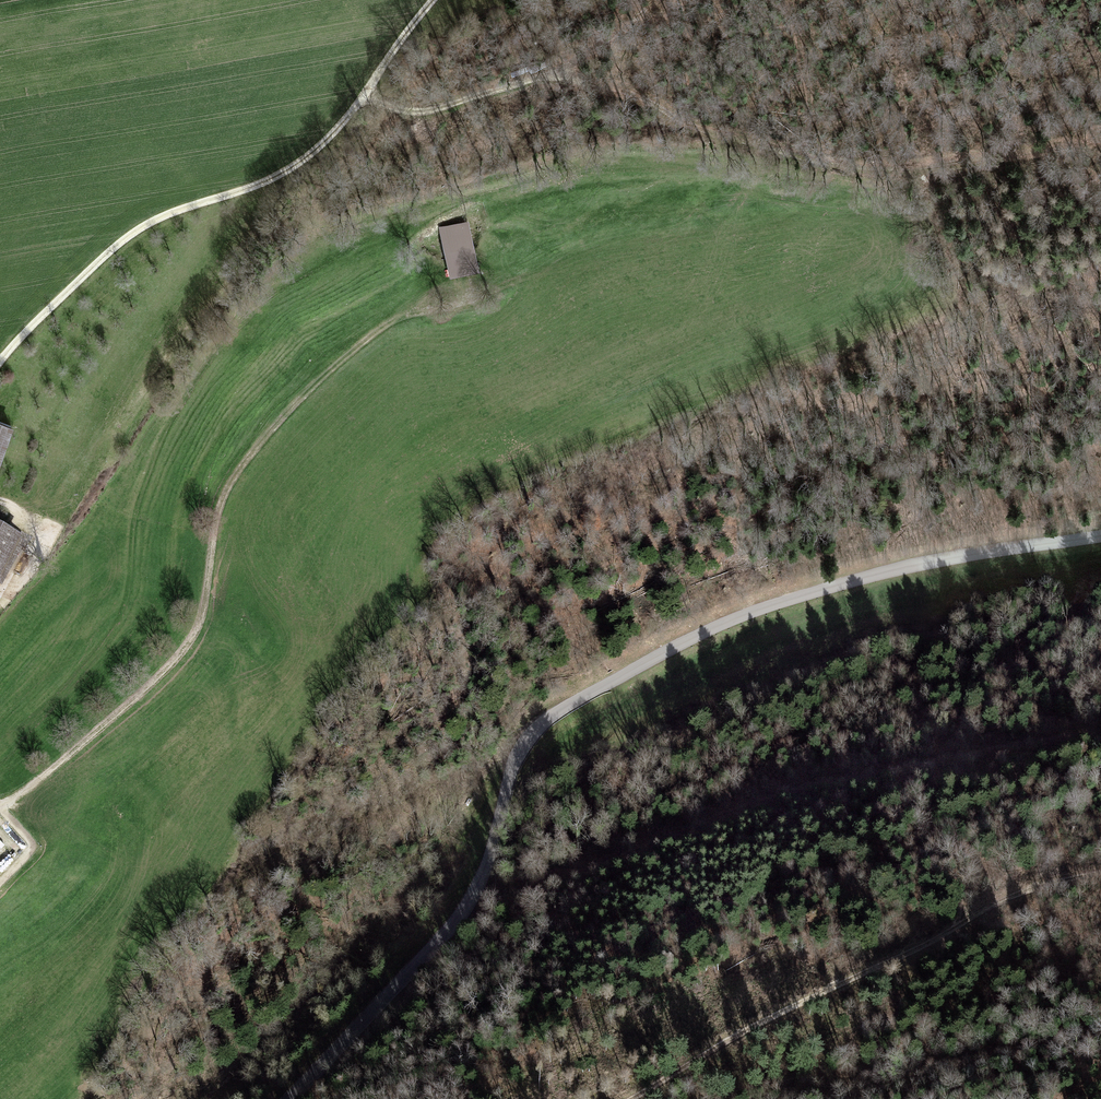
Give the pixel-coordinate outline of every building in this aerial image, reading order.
[(470,224),(444,230),(454,277),(480,271),(470,224)] [(13,430),(0,426),(0,467),(13,430)] [(0,533),(0,586),(23,546),(0,533)]
